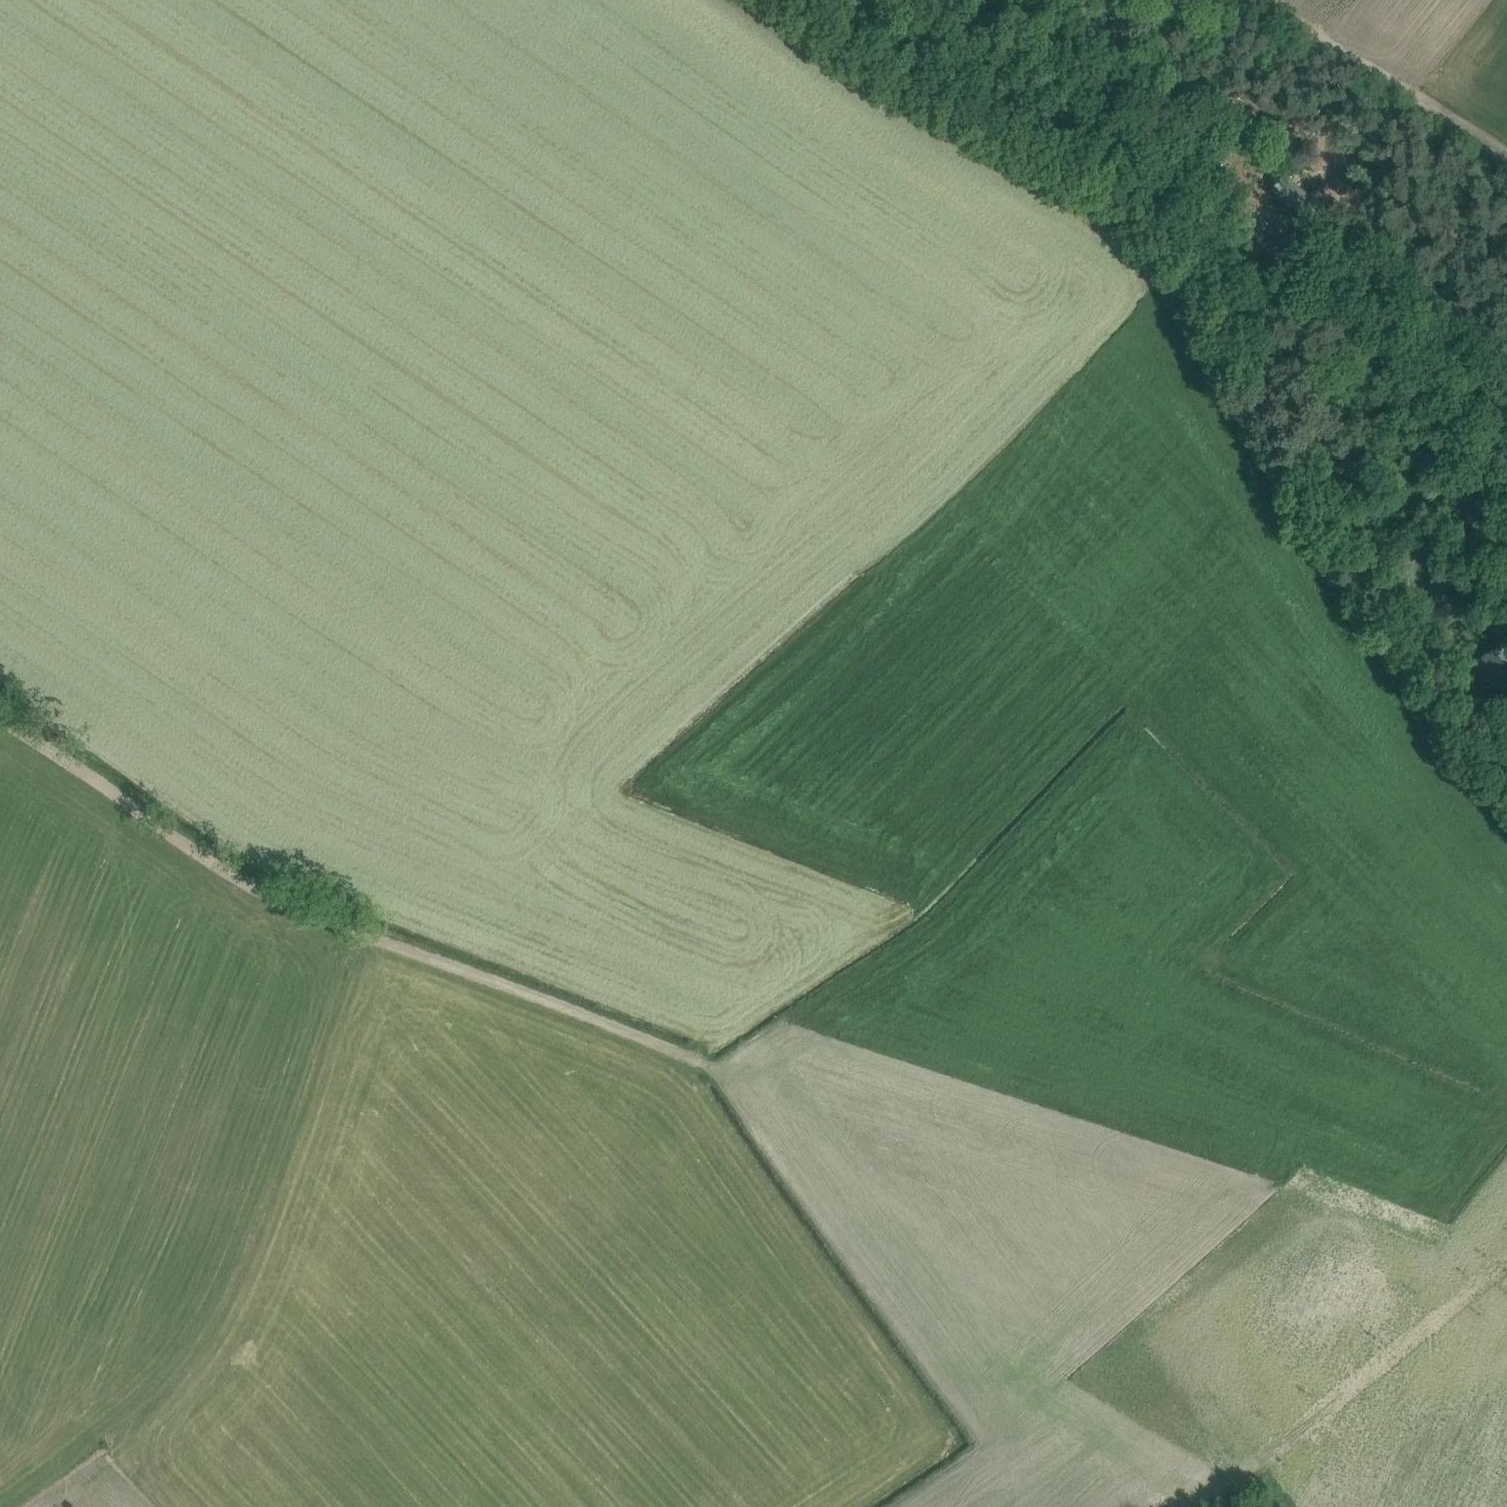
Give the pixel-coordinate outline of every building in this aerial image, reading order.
[(1269,194),(1311,225),(1326,207),(1284,175),(1269,194)] [(1506,689),(1506,670),(1498,676),(1506,689)]
